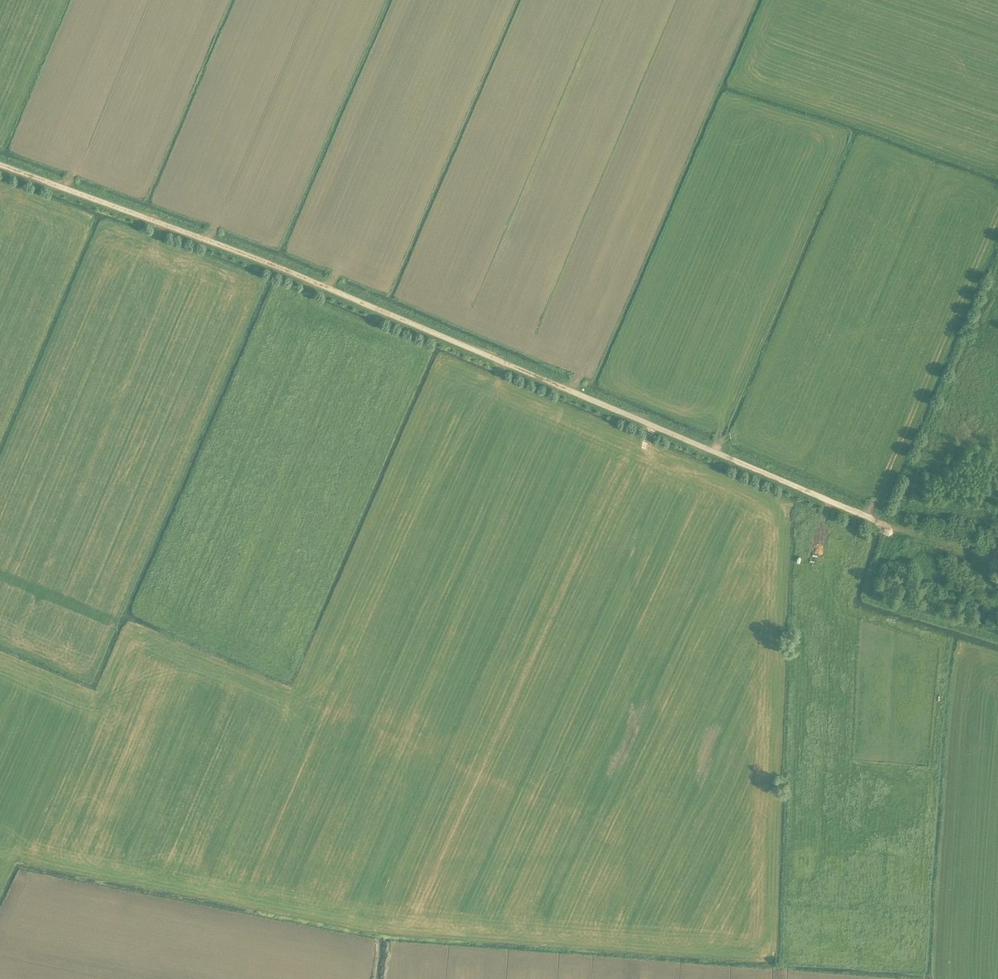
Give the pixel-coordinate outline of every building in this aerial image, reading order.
[(673,451),(672,457),(686,461),(688,455),(673,451)] [(716,473),(718,467),(704,462),(702,468),(716,473)] [(677,477),(676,483),(692,486),(693,480),(677,477)] [(670,512),(668,518),(683,521),(684,515),(670,512)] [(821,522),(818,543),(828,545),(831,523),(821,522)]
